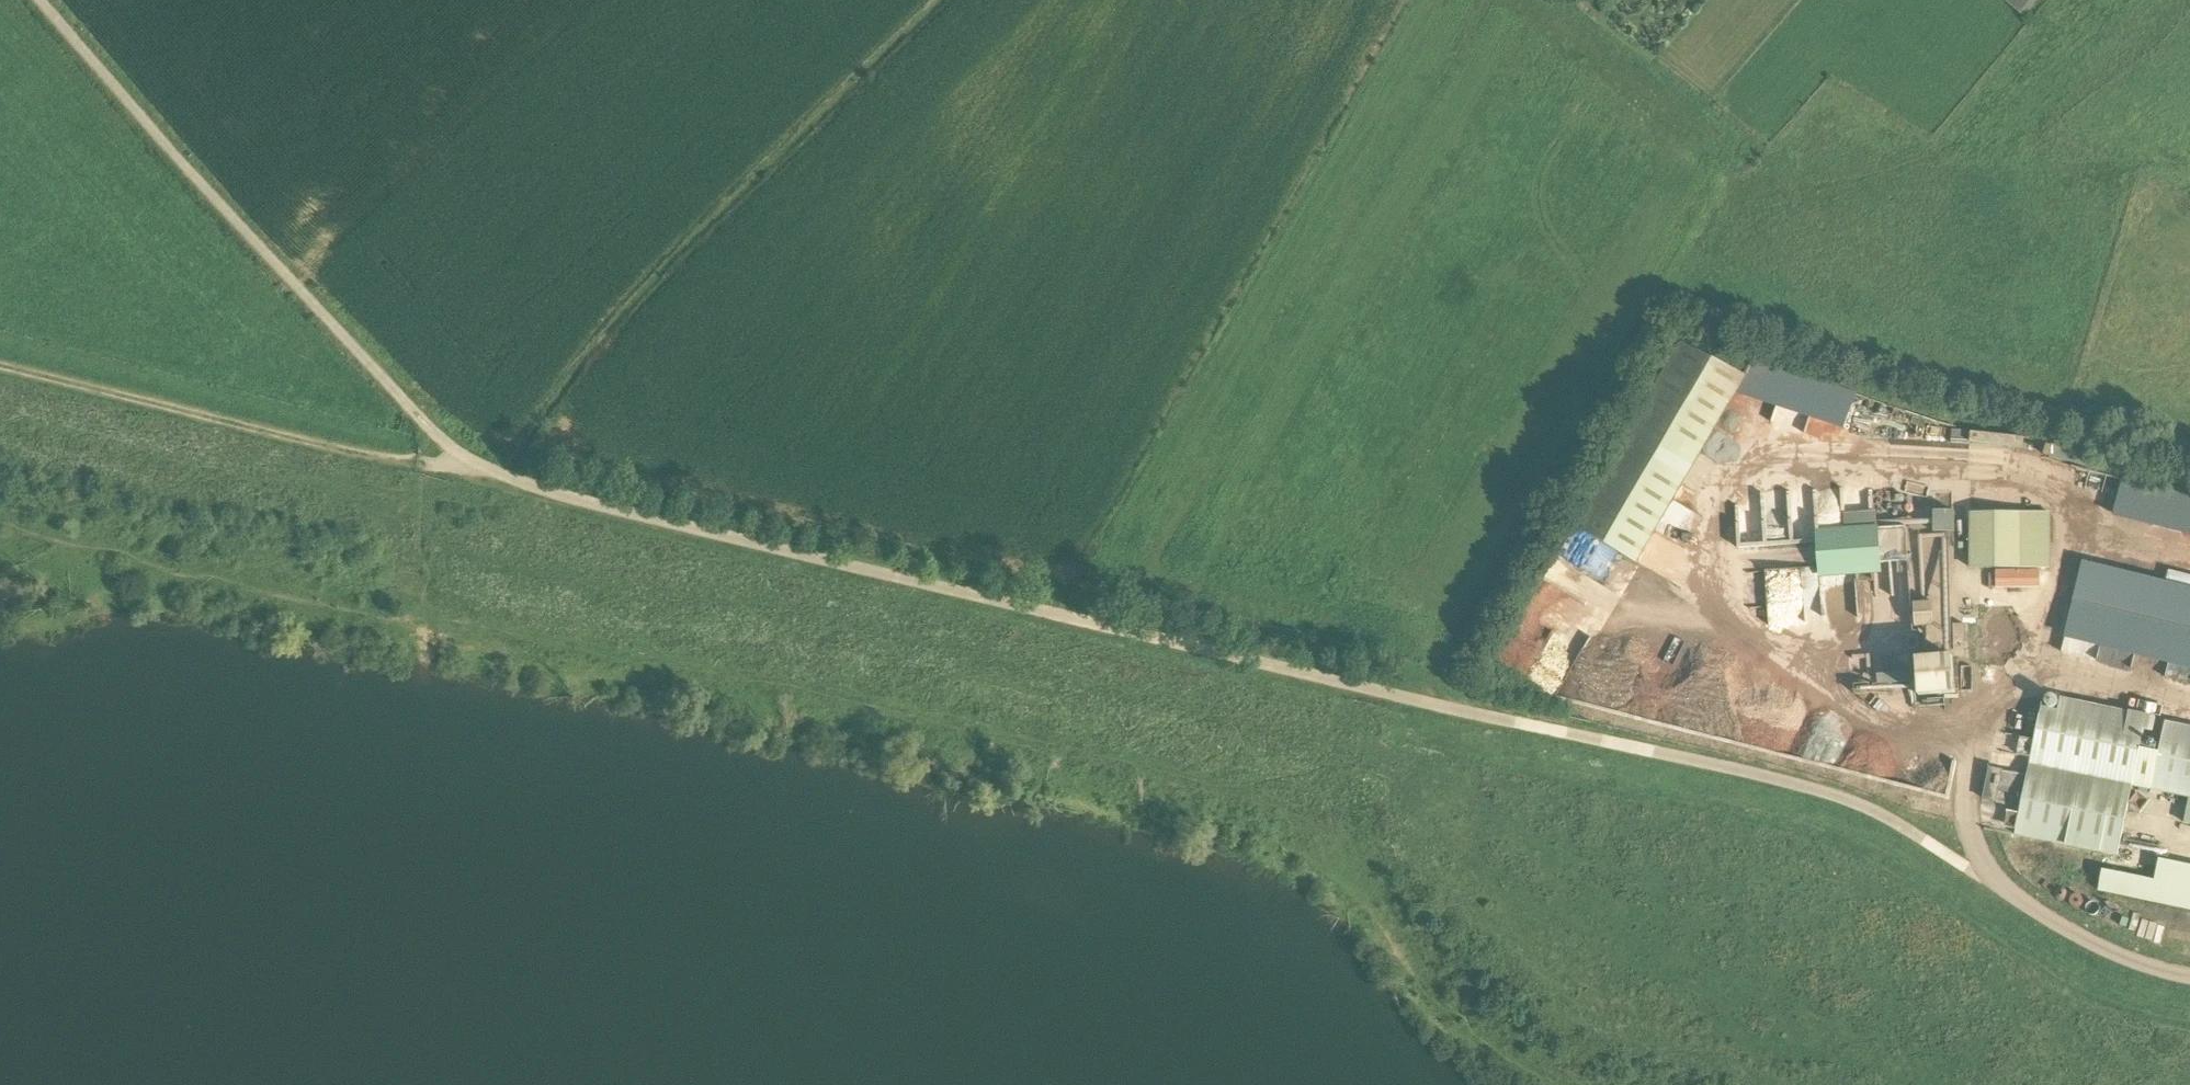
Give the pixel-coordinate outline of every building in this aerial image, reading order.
[(2010,0),(2028,14),(2038,0),(2010,0)] [(1747,379),(1683,341),(1574,526),(1637,564),(1747,379)] [(2122,515),(2189,530),(2189,490),(2130,477),(2122,515)] [(1946,529),(1963,529),(1964,509),(1947,508),(1946,529)] [(2052,512),(1970,513),(1970,570),(2052,569),(2052,512)] [(1831,527),(1833,574),(1897,572),(1896,558),(1917,557),(1916,524),(1831,527)] [(2090,574),(2086,596),(2116,601),(2120,579),(2090,574)] [(2189,679),(2189,624),(2145,616),(2146,611),(2079,598),(2069,651),(2098,656),(2097,662),(2189,679)] [(1956,694),(1953,655),(1916,658),(1919,697),(1956,694)] [(2171,867),(2174,855),(2121,843),(2147,716),(2046,695),(2043,708),(2042,708),(2035,740),(2022,738),(2019,756),(2031,758),(2015,835),(2171,867)] [(2169,724),(2154,791),(2189,799),(2189,728),(2169,724)] [(2025,775),(1990,768),(1984,799),(1996,802),(1999,791),(2021,795),(2025,775)]
